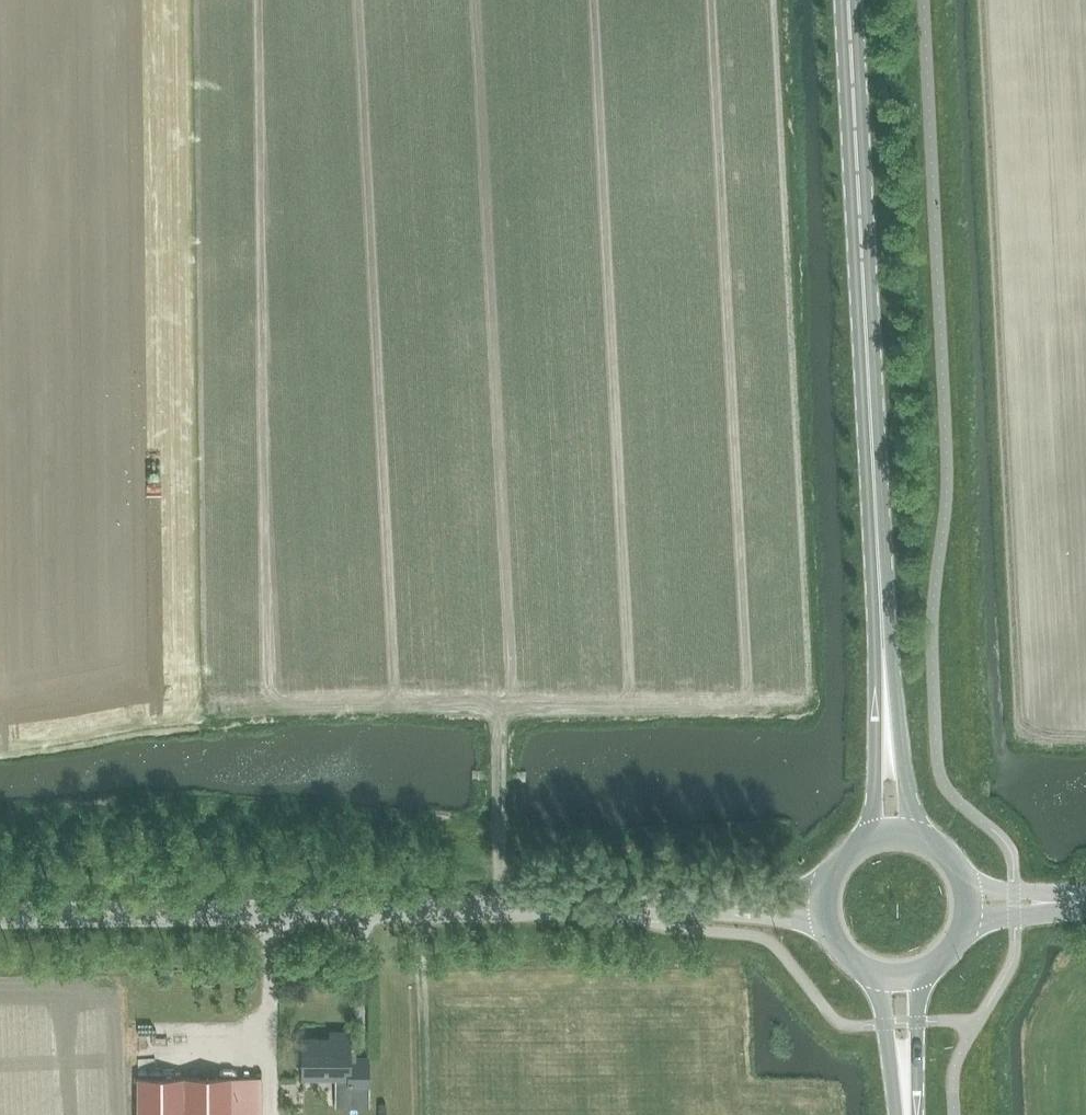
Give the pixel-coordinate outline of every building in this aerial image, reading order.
[(302,1037),(302,1075),(349,1075),(349,1086),(369,1086),(369,1057),(350,1057),(350,1032),(331,1032),(331,1037),(302,1037)] [(230,1076),(138,1076),(138,1114),(230,1114),(230,1076)]
